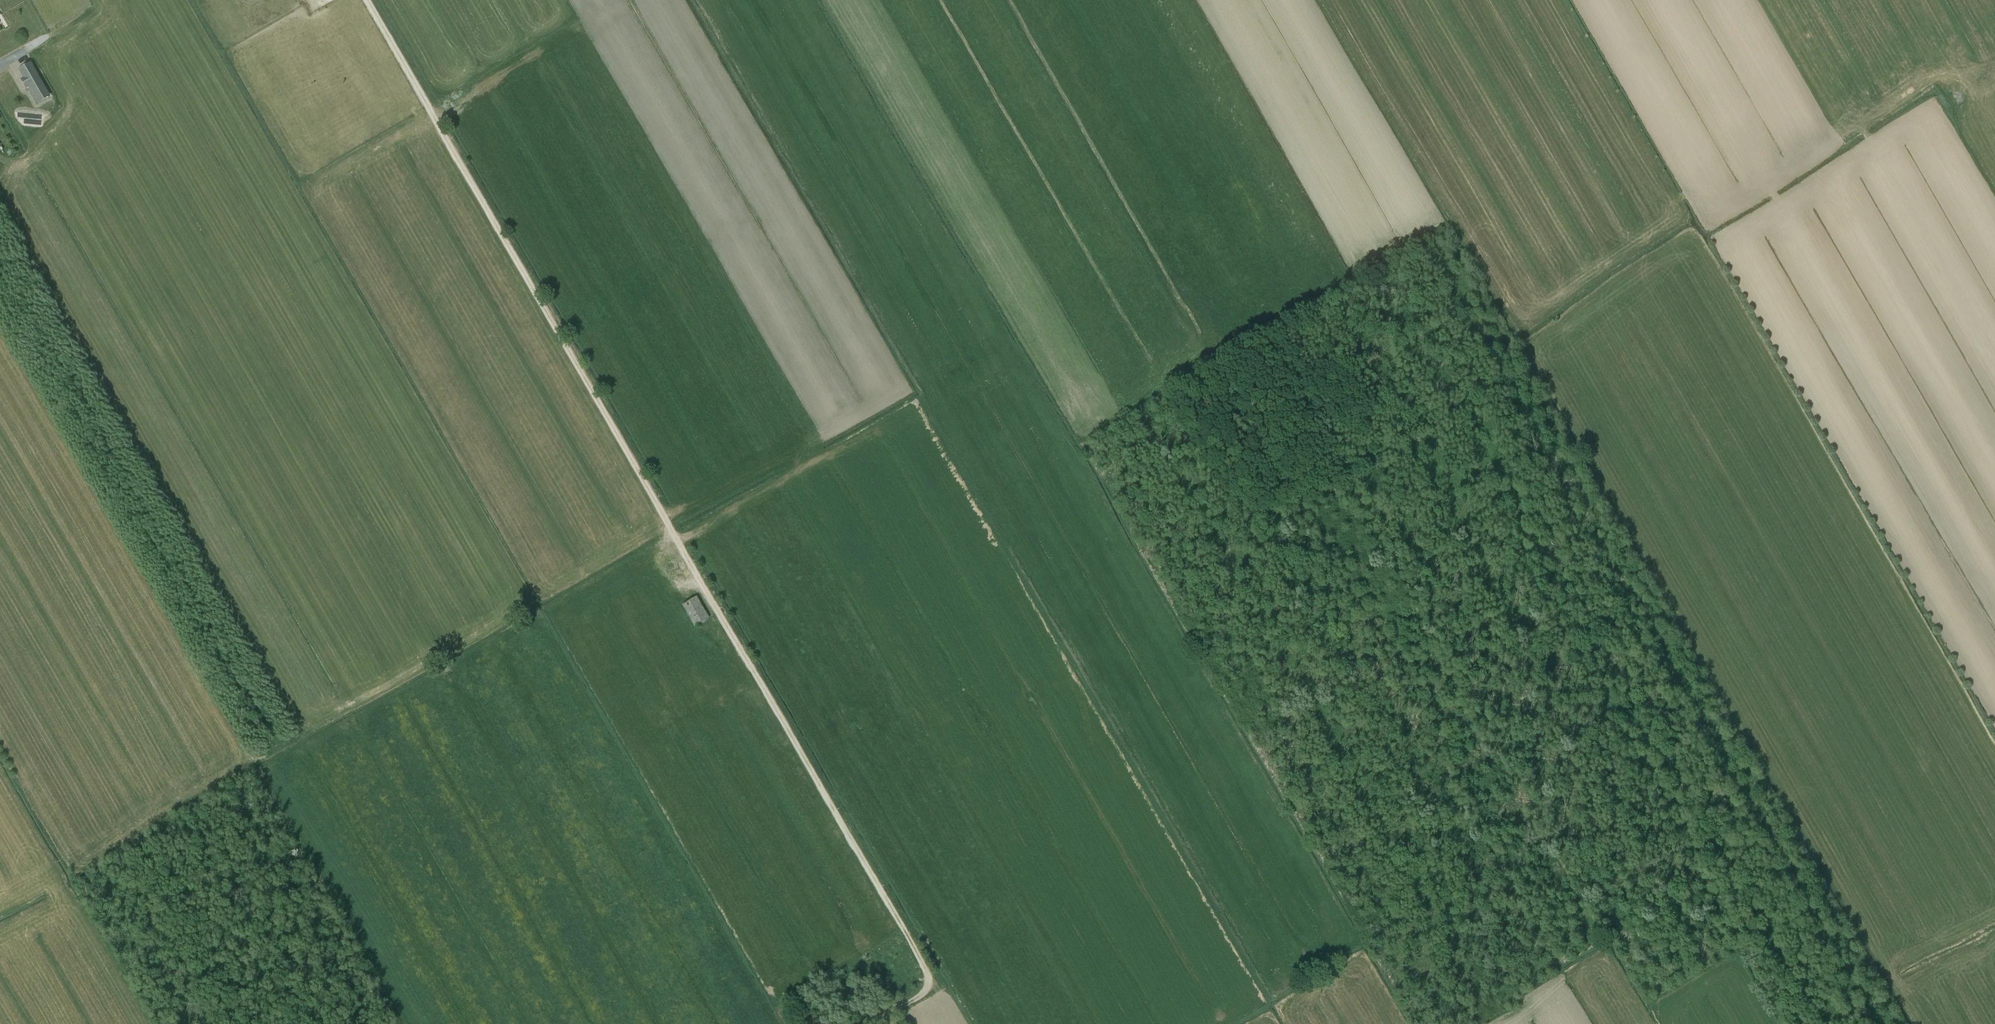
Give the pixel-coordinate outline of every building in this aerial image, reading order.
[(31,64),(20,70),(24,78),(22,79),(27,87),(29,86),(38,102),(49,96),(31,64)] [(682,605),(694,626),(709,619),(696,597),(682,605)] [(811,1010),(799,1017),(803,1023),(819,1023),(811,1010)]
